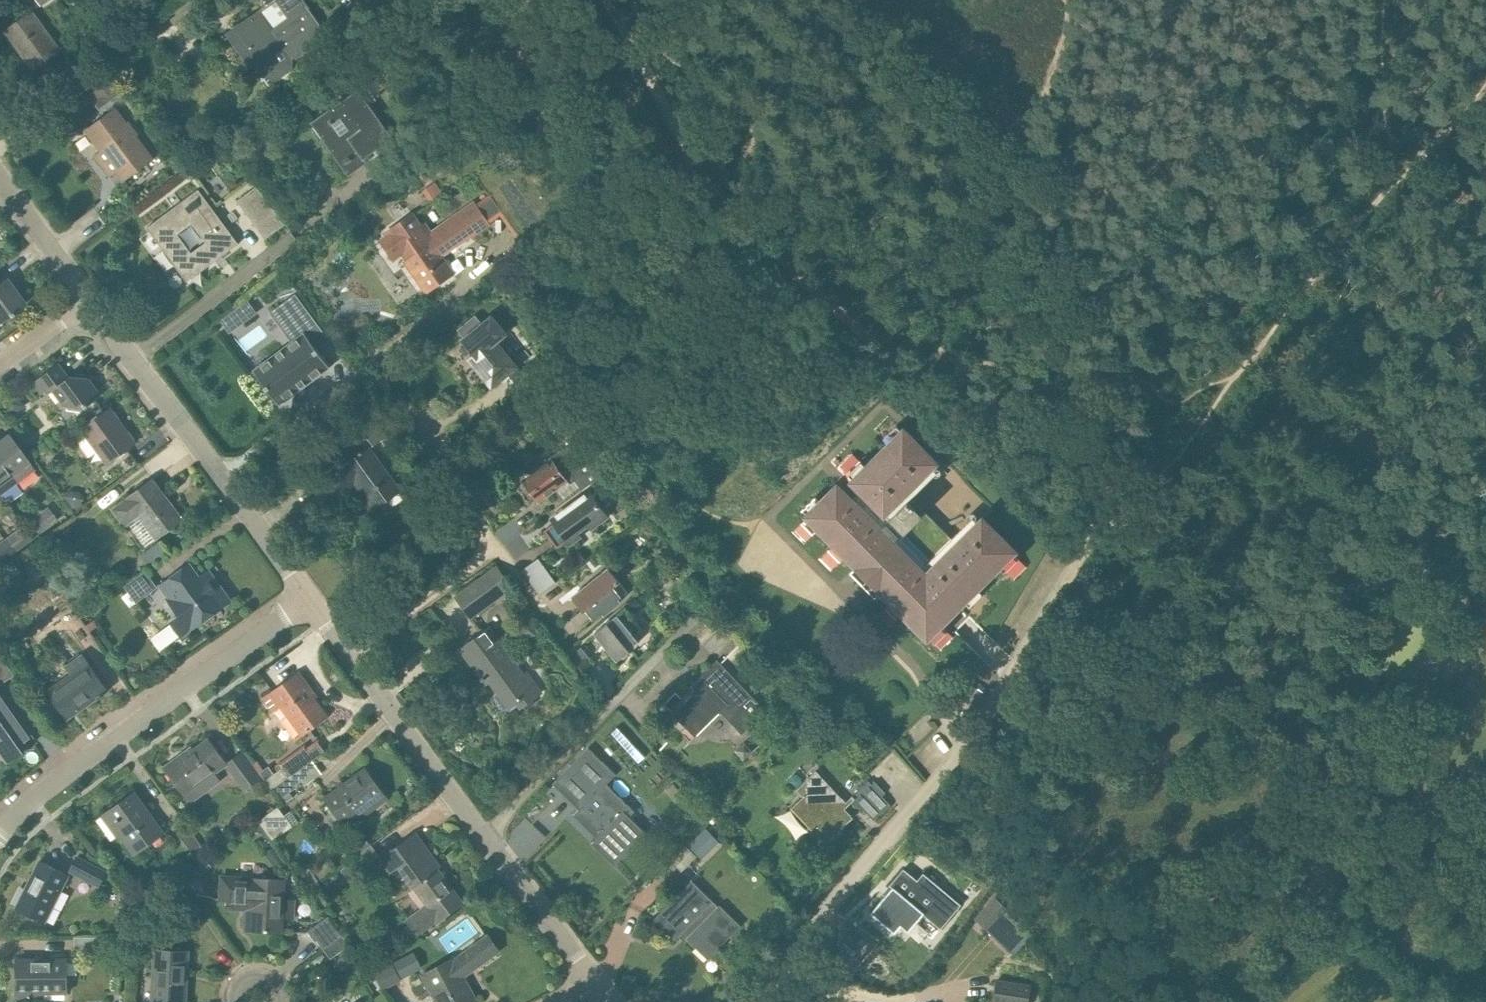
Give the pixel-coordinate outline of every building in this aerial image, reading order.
[(226,32),(254,70),(285,48),(290,55),(291,56),(293,57),(294,57),(296,57),(297,57),(299,57),(300,56),(301,55),(302,54),(303,52),(303,51),(303,49),(303,48),(303,46),(302,45),(321,31),(306,10),(310,7),(305,0),(262,0),(265,5),(226,32)] [(392,2),(381,9),(388,19),(399,12),(392,2)] [(34,67),(59,49),(31,11),(10,26),(21,41),(17,44),(34,67)] [(111,78),(101,85),(111,100),(122,92),(111,78)] [(314,120),(311,121),(320,133),(323,131),(349,168),(364,158),(392,137),(371,106),(377,99),(366,83),(358,89),(344,99),(314,120)] [(116,171),(123,181),(154,159),(137,135),(138,134),(128,121),(124,125),(113,111),(117,108),(116,107),(85,129),(97,145),(100,143),(104,148),(94,155),(110,176),(116,171)] [(432,203),(445,194),(436,181),(423,190),(432,203)] [(257,186),(237,200),(256,226),(276,212),(257,186)] [(239,243),(199,188),(147,227),(187,281),(239,243)] [(389,235),(382,240),(394,258),(406,249),(411,257),(406,260),(427,291),(444,280),(454,272),(443,256),(445,255),(471,236),(472,238),(491,225),(490,223),(476,203),(474,200),(436,227),(432,229),(426,221),(423,224),(415,212),(403,220),(386,232),(389,235)] [(25,304),(6,278),(0,282),(0,322),(25,304)] [(293,341),(254,370),(279,404),(330,366),(317,349),(329,340),(296,295),(272,313),(293,341)] [(476,314),(458,329),(466,338),(464,339),(476,353),(470,358),(492,385),(509,371),(515,366),(514,364),(508,357),(508,355),(507,353),(505,351),(504,349),(502,348),(500,346),(498,345),(495,341),(505,333),(492,317),(484,324),(476,314)] [(230,331),(237,326),(229,315),(222,320),(230,331)] [(522,371),(520,372),(528,382),(530,380),(545,368),(538,358),(522,371)] [(85,406),(101,395),(89,379),(70,376),(68,377),(58,363),(34,381),(44,395),(54,388),(64,402),(85,406)] [(21,410),(22,401),(16,393),(4,402),(13,415),(21,410)] [(107,462),(135,442),(110,408),(82,428),(107,462)] [(383,417),(363,431),(373,445),(393,431),(383,417)] [(938,462),(905,428),(903,430),(898,426),(899,425),(898,425),(884,438),(885,439),(886,438),(890,442),(878,454),(912,488),(938,462)] [(540,468),(524,479),(539,500),(556,489),(557,487),(561,492),(576,482),(582,490),(603,476),(578,440),(577,439),(581,437),(575,428),(567,434),(572,442),(560,450),(551,456),(553,458),(540,468)] [(33,471),(8,433),(0,439),(0,461),(16,483),(33,471)] [(375,508),(400,490),(369,446),(344,465),(345,467),(335,474),(346,488),(356,481),(375,508)] [(885,514),(912,488),(878,454),(866,466),(862,462),(863,461),(862,460),(848,474),(849,474),(850,474),(854,478),(852,480),(885,514)] [(16,483),(0,461),(0,495),(16,483)] [(182,518),(154,480),(153,478),(127,497),(128,498),(114,508),(125,523),(139,513),(157,537),(182,518)] [(1016,551),(985,520),(983,518),(970,531),(972,532),(965,539),(959,533),(953,539),(912,496),(881,527),(838,484),(806,516),(808,518),(804,522),(803,521),(802,522),(814,534),(815,533),(819,529),(835,545),(831,549),(830,548),(829,549),(841,561),(842,560),(841,560),(846,556),(856,566),(851,571),(876,596),(881,591),(891,602),(887,606),(886,607),(898,619),(898,618),(898,617),(902,613),(928,639),(930,637),(934,641),(933,641),(934,642),(948,629),(947,628),(946,629),(942,624),(966,601),(970,605),(969,606),(970,607),(984,593),(983,592),(982,593),(978,589),(1002,566),(1006,570),(1005,570),(1006,571),(1020,558),(1019,557),(1018,557),(1014,553),(1016,551)] [(83,498),(79,490),(71,489),(63,494),(71,506),(83,498)] [(592,529),(610,516),(591,489),(551,519),(554,523),(545,529),(557,546),(567,539),(570,543),(582,535),(580,532),(589,525),(592,529)] [(48,527),(58,520),(48,506),(38,513),(48,527)] [(40,533),(48,527),(38,513),(30,519),(40,533)] [(13,553),(23,545),(13,531),(3,539),(13,553)] [(0,541),(0,563),(13,553),(3,539),(0,541)] [(523,564),(537,592),(554,582),(540,555),(523,564)] [(602,561),(598,555),(591,560),(595,566),(602,561)] [(180,637),(186,632),(231,600),(213,575),(203,581),(190,563),(164,582),(184,610),(169,621),(180,637)] [(497,566),(456,596),(472,617),(492,602),(484,591),(504,576),(497,566)] [(605,614),(621,601),(619,598),(628,591),(608,566),(572,596),(584,610),(586,609),(593,618),(602,611),(605,614)] [(125,585),(137,602),(158,587),(146,570),(125,585)] [(696,598),(688,589),(679,597),(686,606),(696,598)] [(629,648),(639,641),(634,634),(642,628),(626,607),(594,632),(617,660),(621,657),(622,658),(624,658),(627,656),(628,654),(628,652),(631,650),(629,648)] [(542,691),(527,670),(525,672),(491,626),(461,647),(487,683),(493,679),(501,690),(499,692),(509,706),(517,701),(521,707),(542,691)] [(108,689),(82,653),(65,665),(71,675),(48,691),(66,718),(98,696),(99,698),(102,695),(101,693),(108,689)] [(13,675),(0,655),(0,684),(13,675)] [(693,693),(673,714),(695,734),(721,710),(727,704),(740,717),(733,724),(742,733),(767,710),(731,674),(721,663),(717,659),(697,680),(702,685),(696,691),(694,689),(692,691),(693,693)] [(302,734),(329,715),(315,697),(297,673),(272,692),(264,698),(273,711),(281,705),(302,734)] [(34,741),(0,692),(0,752),(6,761),(23,749),(24,750),(28,748),(27,746),(34,741)] [(812,717),(802,728),(812,737),(822,726),(812,717)] [(215,772),(227,764),(208,738),(166,768),(191,803),(221,781),(215,772)] [(589,747),(554,782),(580,809),(575,814),(598,838),(593,843),(615,864),(645,832),(629,816),(634,811),(607,784),(617,774),(589,747)] [(269,765),(260,772),(272,789),(292,774),(285,765),(274,772),(269,765)] [(368,813),(388,798),(365,767),(325,797),(329,802),(346,825),(365,810),(368,813)] [(842,805),(846,801),(816,770),(796,789),(803,796),(790,807),(812,830),(810,831),(824,845),(854,817),(842,805)] [(255,771),(238,783),(244,791),(261,779),(255,771)] [(280,799),(300,785),(292,774),(272,789),(280,799)] [(868,780),(851,796),(874,820),(875,819),(883,811),(890,804),(882,796),(886,792),(875,781),(871,784),(868,780)] [(684,795),(673,783),(665,790),(676,802),(684,795)] [(134,792),(103,814),(104,815),(110,810),(125,831),(121,834),(135,853),(139,850),(163,832),(134,792)] [(259,820),(273,840),(293,825),(278,806),(259,820)] [(188,825),(177,832),(191,851),(201,844),(188,825)] [(256,839),(264,834),(259,826),(251,831),(256,839)] [(706,827),(688,845),(697,854),(715,837),(706,827)] [(463,901),(423,847),(427,844),(416,829),(379,856),(390,871),(399,864),(428,906),(407,921),(417,935),(463,901)] [(342,869),(348,878),(379,854),(372,844),(370,845),(354,857),(355,859),(342,869)] [(687,846),(671,861),(681,871),(697,856),(687,846)] [(77,855),(71,870),(99,885),(106,870),(77,855)] [(312,870),(310,868),(302,874),(312,888),(336,870),(328,859),(312,870)] [(16,905),(16,906),(45,921),(69,874),(40,860),(27,887),(26,886),(25,887),(26,888),(17,906),(16,905)] [(942,928),(961,905),(924,874),(917,882),(903,871),(889,887),(891,889),(870,914),(894,935),(901,926),(908,931),(923,913),(942,928)] [(285,879),(253,878),(253,876),(222,874),(220,899),(227,899),(226,908),(241,909),(241,908),(246,908),(244,929),(250,929),(283,931),(285,879)] [(197,894),(185,878),(183,875),(173,882),(176,885),(188,901),(197,894)] [(720,947),(741,925),(720,904),(718,905),(692,879),(654,918),(675,939),(683,931),(688,936),(687,938),(708,959),(716,951),(718,952),(722,948),(720,947)] [(978,918),(989,929),(987,931),(1014,956),(1033,936),(1006,910),(995,900),(978,918)] [(324,949),(344,934),(329,915),(308,931),(315,941),(317,940),(324,949)] [(324,949),(331,958),(351,943),(344,934),(324,949)] [(423,975),(437,1001),(438,1001),(436,1001),(474,1001),(477,1001),(463,976),(499,950),(488,935),(455,961),(454,958),(423,975)] [(75,948),(131,948),(131,936),(75,936),(75,948)] [(188,950),(157,949),(153,1000),(181,1001),(186,1001),(185,1001),(186,981),(187,981),(187,980),(186,980),(188,950)] [(17,958),(17,997),(43,996),(43,991),(67,991),(67,958),(17,958)] [(393,964),(375,973),(383,987),(401,978),(393,964)] [(1030,985),(997,979),(994,1001),(1027,1001),(1030,985)]
